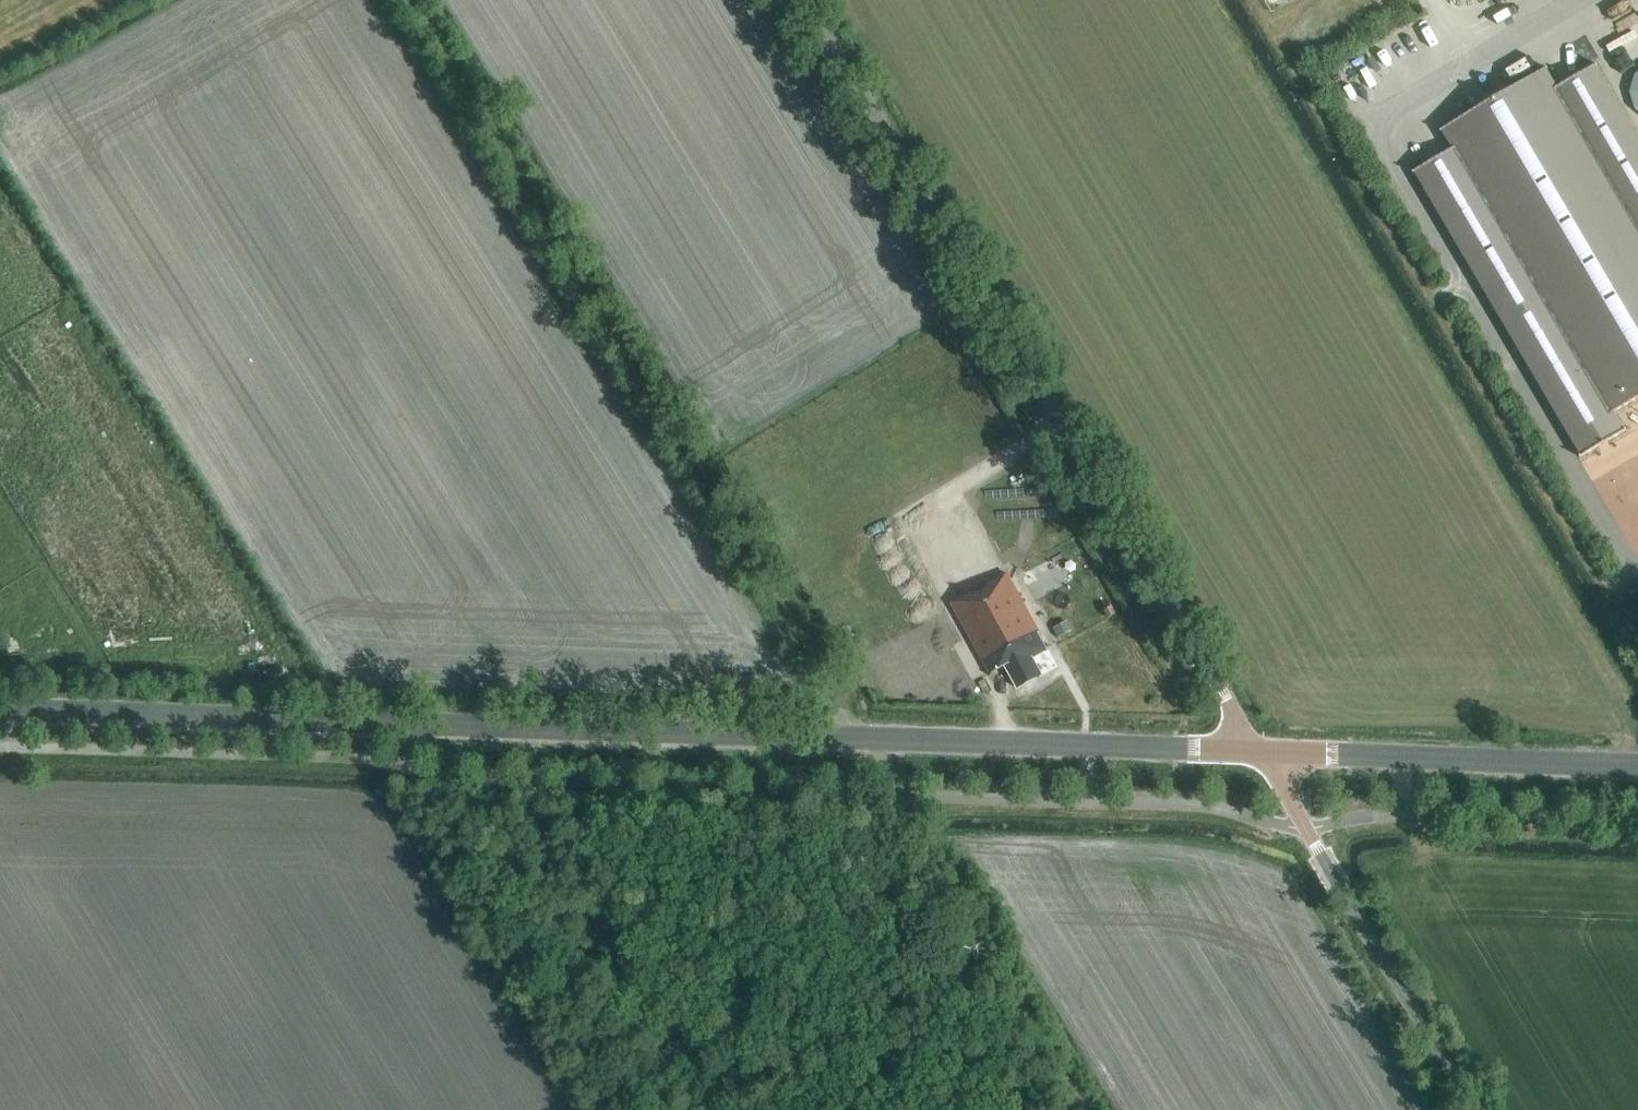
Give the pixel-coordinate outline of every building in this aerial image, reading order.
[(1637,10),(1637,1),(1637,0),(1628,0),(1608,12),(1615,24),(1637,10)] [(1595,67),(1597,66),(1597,64),(1555,89),(1545,71),(1548,69),(1547,68),(1440,131),(1441,132),(1444,131),(1454,148),(1413,173),(1413,174),(1416,172),(1582,455),(1579,457),(1580,458),(1626,430),(1626,429),(1623,431),(1612,413),(1637,398),(1637,141),(1595,67)] [(1637,98),(1637,71),(1627,76),(1637,98)] [(1042,676),(1033,659),(1047,651),(1038,633),(1040,632),(1008,574),(952,604),(990,674),(1006,666),(1018,689),(1042,676)] [(1059,638),(1072,631),(1067,621),(1053,628),(1059,638)]
